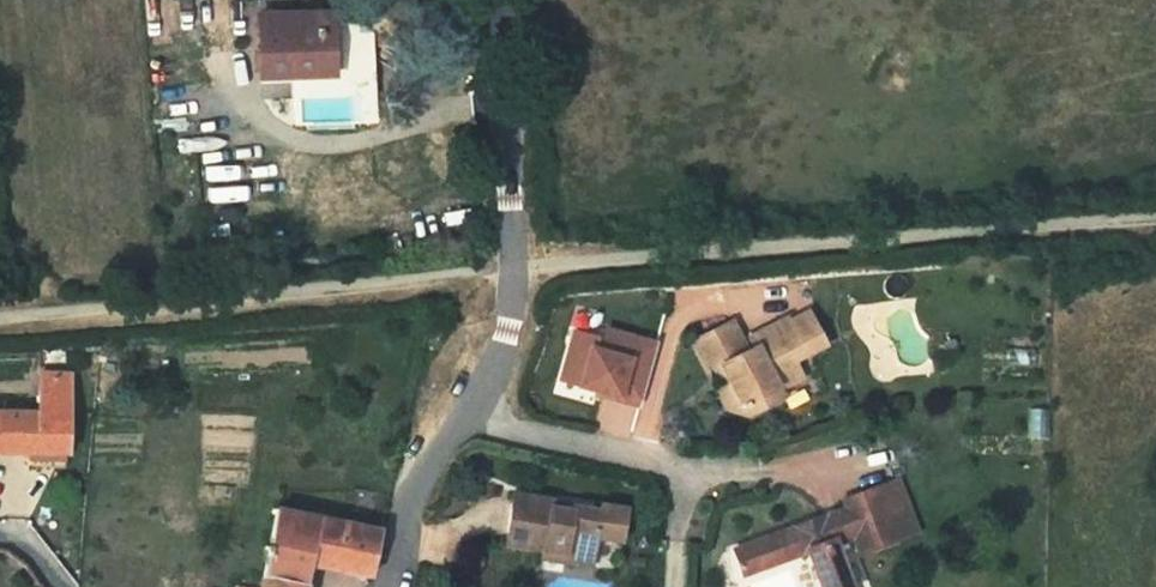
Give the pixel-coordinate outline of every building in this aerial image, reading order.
[(336,122),(332,42),(262,46),(266,108),(300,106),(302,125),(336,122)] [(813,384),(804,366),(816,360),(817,363),(838,352),(822,321),(802,331),(801,327),(763,347),(768,356),(759,361),(744,331),(706,351),(722,381),(733,376),(744,396),(738,399),(744,411),(755,414),(760,425),(795,407),(789,396),(813,384)] [(594,341),(574,336),(562,385),(642,405),(656,345),(605,333),(600,354),(592,352),(594,341)] [(965,352),(954,354),(956,366),(967,364),(965,352)] [(85,388),(53,387),(53,423),(0,422),(0,461),(43,464),(42,474),(81,474),(82,427),(87,427),(85,388)] [(748,555),(758,582),(822,559),(832,586),(861,586),(849,552),(871,545),(877,559),(910,547),(929,539),(911,489),(891,496),(861,507),(864,516),(748,555)] [(557,515),(518,509),(511,560),(548,566),(598,573),(601,550),(627,554),(631,522),(605,518),(604,524),(577,520),(576,524),(556,521),(557,515)] [(374,578),(379,554),(383,532),(279,513),(266,586),(310,586),(313,568),(374,578)] [(598,573),(548,566),(547,574),(597,582),(598,573)]
